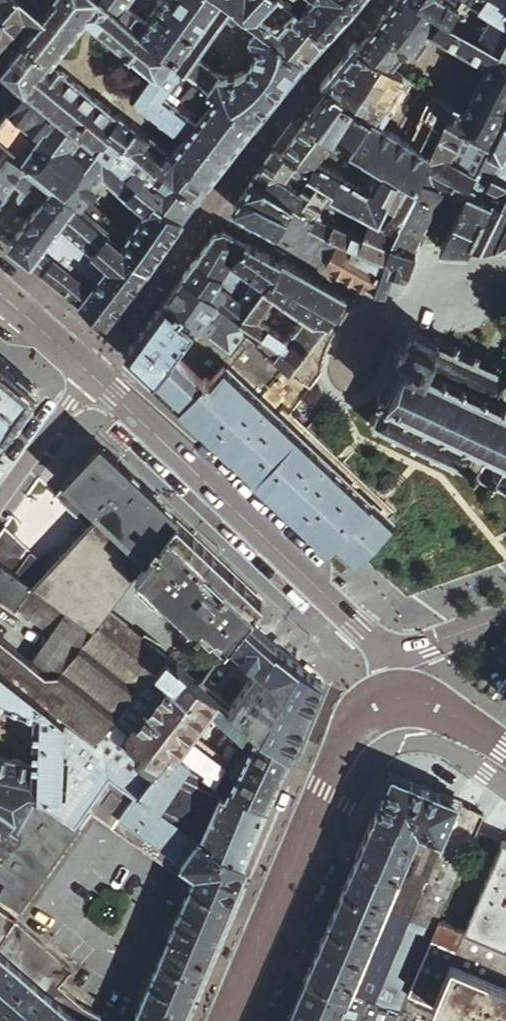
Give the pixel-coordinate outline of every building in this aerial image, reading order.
[(38,10),(30,3),(27,0),(0,0),(0,46),(9,55),(42,14),(38,10)] [(38,10),(42,14),(9,55),(2,65),(15,77),(24,86),(80,137),(107,157),(120,140),(134,122),(118,110),(116,113),(46,58),(79,15),(130,55),(113,75),(114,83),(129,95),(165,48),(137,26),(104,0),(46,0),(38,10)] [(126,0),(104,0),(137,26),(145,16),(125,1),(126,0)] [(125,1),(145,16),(157,0),(126,0),(125,1)] [(145,16),(137,26),(165,48),(253,118),(274,92),(301,58),(224,0),(157,0),(145,16)] [(301,58),(313,45),(326,31),(283,0),(280,0),(290,7),(278,23),(262,11),(269,0),(224,0),(301,58)] [(326,31),(339,17),(353,1),(354,0),(305,0),(300,5),(293,0),(283,0),(326,31)] [(421,0),(393,0),(373,25),(358,44),(389,66),(404,45),(419,53),(432,30),(490,61),(464,109),(452,103),(445,117),(465,126),(492,139),(505,109),(505,102),(501,100),(505,90),(505,47),(499,43),(498,42),(447,14),(421,0)] [(447,14),(455,0),(421,0),(447,14)] [(447,14),(498,42),(499,43),(505,28),(505,0),(455,0),(447,14)] [(389,66),(358,44),(342,63),(323,85),(327,87),(373,115),(375,116),(402,75),(389,66)] [(2,65),(9,55),(0,46),(0,67),(2,65)] [(165,48),(129,95),(180,136),(170,150),(205,178),(222,157),(241,134),(253,118),(165,48)] [(409,78),(402,75),(375,116),(398,131),(406,135),(430,92),(409,78)] [(144,265),(163,239),(181,215),(107,157),(80,137),(24,86),(7,108),(36,132),(28,142),(0,119),(0,140),(7,145),(76,202),(98,173),(142,209),(116,244),(144,265)] [(373,115),(327,87),(316,101),(305,116),(331,134),(337,126),(356,138),(351,146),(379,162),(398,174),(414,183),(417,179),(430,150),(406,135),(398,131),(375,116),(373,115)] [(445,117),(452,103),(430,92),(406,135),(430,150),(431,149),(445,117)] [(7,108),(0,117),(0,119),(28,142),(36,132),(7,108)] [(492,139),(485,153),(498,159),(505,142),(505,109),(492,139)] [(331,134),(305,116),(301,121),(296,127),(279,149),(331,185),(328,190),(337,195),(348,201),(356,206),(368,212),(376,216),(386,197),(398,174),(379,162),(366,188),(342,174),(315,159),(331,134)] [(390,235),(390,237),(414,245),(415,242),(443,186),(463,196),(476,168),(449,156),(465,126),(445,117),(431,149),(430,150),(417,179),(414,183),(390,235)] [(170,150),(167,148),(160,156),(150,148),(142,142),(141,142),(148,133),(134,122),(120,140),(149,163),(161,172),(193,197),(199,190),(200,188),(207,179),(205,178),(170,150)] [(283,131),(273,144),(279,149),(296,127),(290,122),(283,131)] [(337,126),(331,134),(351,146),(356,138),(337,126)] [(477,169),(485,153),(492,139),(465,126),(449,156),(476,168),(477,169)] [(160,156),(167,148),(148,133),(141,142),(142,142),(150,148),(160,156)] [(107,157),(181,215),(186,208),(193,197),(161,172),(151,185),(140,175),(149,163),(120,140),(107,157)] [(505,183),(505,142),(498,159),(485,153),(477,169),(501,180),(505,183)] [(328,190),(331,185),(279,149),(273,144),(264,157),(252,173),(290,200),(289,202),(310,214),(308,220),(321,229),(328,216),(317,210),(328,190)] [(30,261),(72,206),(76,202),(7,145),(0,154),(0,190),(9,179),(18,186),(17,190),(17,191),(20,195),(23,196),(27,194),(38,202),(8,240),(0,233),(0,238),(30,261)] [(161,172),(149,163),(140,175),(151,185),(161,172)] [(501,180),(477,169),(476,168),(463,196),(440,244),(462,245),(472,245),(501,180)] [(104,234),(116,244),(142,209),(98,173),(76,202),(72,206),(104,234)] [(290,200),(252,173),(248,177),(243,186),(285,209),(289,202),(290,200)] [(379,262),(390,237),(390,235),(414,183),(398,174),(386,197),(395,203),(384,221),(376,216),(368,212),(359,231),(347,225),(338,221),(328,216),(321,229),(335,237),(325,257),(324,259),(332,264),(360,278),(363,280),(371,285),(379,262)] [(489,246),(505,209),(505,183),(501,180),(472,245),(480,245),(489,246)] [(255,219),(273,230),(275,226),(285,209),(243,186),(239,191),(233,201),(233,205),(255,219)] [(348,201),(337,195),(328,216),(338,221),(348,201)] [(348,201),(338,221),(347,225),(356,206),(348,201)] [(310,214),(289,202),(285,209),(275,226),(298,240),(308,220),(310,214)] [(123,294),(144,265),(116,244),(104,234),(72,206),(30,261),(81,300),(105,318),(123,294)] [(502,246),(505,238),(505,209),(489,246),(496,246),(502,246)] [(298,240),(297,242),(306,247),(325,257),(335,237),(321,229),(308,220),(298,240)] [(275,226),(273,230),(277,232),(282,235),(297,242),(298,240),(275,226)] [(225,264),(242,240),(222,229),(212,230),(198,249),(180,274),(214,298),(237,315),(257,287),(249,282),(237,299),(229,293),(213,281),(225,264)] [(414,245),(390,237),(379,262),(371,285),(382,288),(390,266),(405,271),(408,261),(414,245)] [(257,287),(277,261),(249,245),(242,240),(225,264),(242,276),(249,282),(257,287)] [(325,343),(331,332),(333,328),(352,300),(279,257),(277,261),(257,287),(237,315),(246,321),(246,320),(259,329),(254,336),(287,362),(286,364),(307,380),(320,363),(322,353),(325,343)] [(237,299),(249,282),(242,276),(225,264),(213,281),(229,293),(237,299)] [(398,291),(405,271),(390,266),(382,288),(394,293),(398,291)] [(170,287),(161,300),(192,323),(193,324),(208,335),(217,322),(204,313),(214,298),(180,274),(170,287)] [(226,348),(246,321),(237,315),(214,298),(204,313),(217,322),(208,335),(226,348)] [(192,323),(161,300),(144,323),(124,350),(137,362),(152,377),(193,324),(192,323)] [(288,406),(307,380),(286,364),(287,362),(254,336),(259,329),(246,320),(246,321),(226,348),(208,335),(193,324),(152,377),(173,396),(194,415),(217,436),(252,469),(304,517),(347,557),(355,548),(362,540),(395,503),(381,490),(343,456),(293,410),(288,406)] [(406,332),(410,334),(404,347),(401,348),(399,349),(397,349),(396,350),(394,352),(393,353),(392,354),(380,380),(378,384),(377,386),(376,388),(376,391),(376,394),(378,397),(379,400),(372,414),(369,412),(367,416),(371,418),(371,420),(372,421),(370,424),(374,425),(376,421),(391,428),(389,432),(393,434),(394,430),(410,437),(408,441),(412,443),(414,439),(429,446),(427,450),(431,453),(433,449),(449,456),(448,460),(452,462),(454,458),(468,465),(467,469),(471,471),(473,467),(488,474),(487,479),(491,480),(493,476),(505,482),(505,375),(497,371),(499,367),(494,365),(492,369),(476,361),(478,357),(473,355),(471,359),(457,352),(459,348),(455,346),(452,350),(438,343),(439,339),(435,337),(433,341),(415,332),(417,329),(413,327),(411,330),(408,328),(406,332)] [(35,387),(0,357),(0,436),(35,387)] [(147,559),(175,520),(151,498),(98,448),(64,482),(147,559)] [(147,559),(64,482),(54,493),(51,496),(81,525),(45,568),(30,587),(43,596),(65,612),(91,631),(115,602),(147,559)] [(244,623),(258,605),(240,586),(175,520),(147,559),(115,602),(91,631),(58,672),(43,675),(28,663),(0,640),(0,676),(64,727),(93,749),(106,733),(167,657),(199,682),(244,623)] [(0,532),(0,565),(12,573),(28,552),(31,549),(6,524),(0,532)] [(30,587),(45,568),(28,552),(12,573),(30,587)] [(0,565),(0,601),(12,610),(30,587),(12,573),(0,565)] [(43,596),(30,587),(12,610),(26,620),(43,596)] [(65,612),(43,596),(26,620),(48,636),(65,612)] [(65,612),(48,636),(28,663),(43,675),(58,672),(91,631),(65,612)] [(288,747),(298,725),(308,700),(314,685),(244,623),(199,682),(251,727),(284,756),(288,747)] [(245,741),(251,727),(199,682),(167,657),(106,733),(153,771),(160,762),(184,772),(212,785),(217,773),(224,756),(186,739),(201,704),(245,741)] [(33,796),(62,797),(64,727),(0,676),(0,700),(33,716),(31,764),(0,759),(0,777),(20,781),(21,791),(33,791),(33,796)] [(135,794),(153,771),(106,733),(93,749),(64,727),(62,797),(33,796),(77,828),(89,812),(109,827),(134,793),(135,794)] [(281,763),(284,756),(251,727),(245,741),(241,750),(229,778),(217,773),(212,785),(220,789),(262,807),(267,796),(281,763)] [(157,810),(184,772),(160,762),(153,771),(135,794),(157,810)] [(220,789),(212,785),(184,772),(157,810),(183,829),(199,839),(220,789)] [(389,774),(373,812),(466,852),(482,814),(453,801),(414,784),(389,774)] [(15,830),(33,796),(33,791),(21,791),(20,781),(0,777),(0,819),(15,830)] [(247,843),(262,807),(220,789),(199,839),(238,863),(247,843)] [(242,865),(238,863),(199,839),(183,829),(157,810),(135,794),(134,793),(109,827),(172,873),(179,863),(192,874),(188,885),(227,901),(242,865)] [(0,859),(0,884),(2,886),(0,889),(0,901),(16,914),(77,828),(33,796),(15,830),(21,834),(0,859)] [(357,851),(354,858),(447,898),(466,852),(373,812),(370,821),(363,836),(357,851)] [(21,834),(15,830),(0,819),(0,859),(21,834)] [(505,945),(505,841),(501,839),(464,931),(437,920),(406,994),(470,1020),(505,1020),(505,946),(505,945)] [(399,1012),(406,994),(437,920),(447,898),(354,858),(346,876),(340,891),(333,908),(322,933),(313,955),(303,978),(346,996),(348,990),(399,1012)] [(210,942),(227,901),(188,885),(173,919),(172,919),(166,933),(168,933),(165,940),(204,957),(210,942)] [(13,921),(0,913),(0,939),(13,921)] [(55,985),(56,986),(69,971),(15,922),(13,921),(0,939),(0,1009),(14,1020),(24,1020),(55,985)] [(200,965),(204,957),(165,940),(157,958),(196,975),(198,969),(200,965)] [(196,975),(157,958),(139,1002),(138,1001),(133,1013),(134,1014),(131,1020),(177,1020),(185,1002),(196,975)] [(399,1012),(348,990),(346,996),(303,978),(285,1020),(395,1020),(399,1012)] [(98,1016),(78,1005),(56,986),(55,985),(24,1020),(95,1020),(98,1016)]
